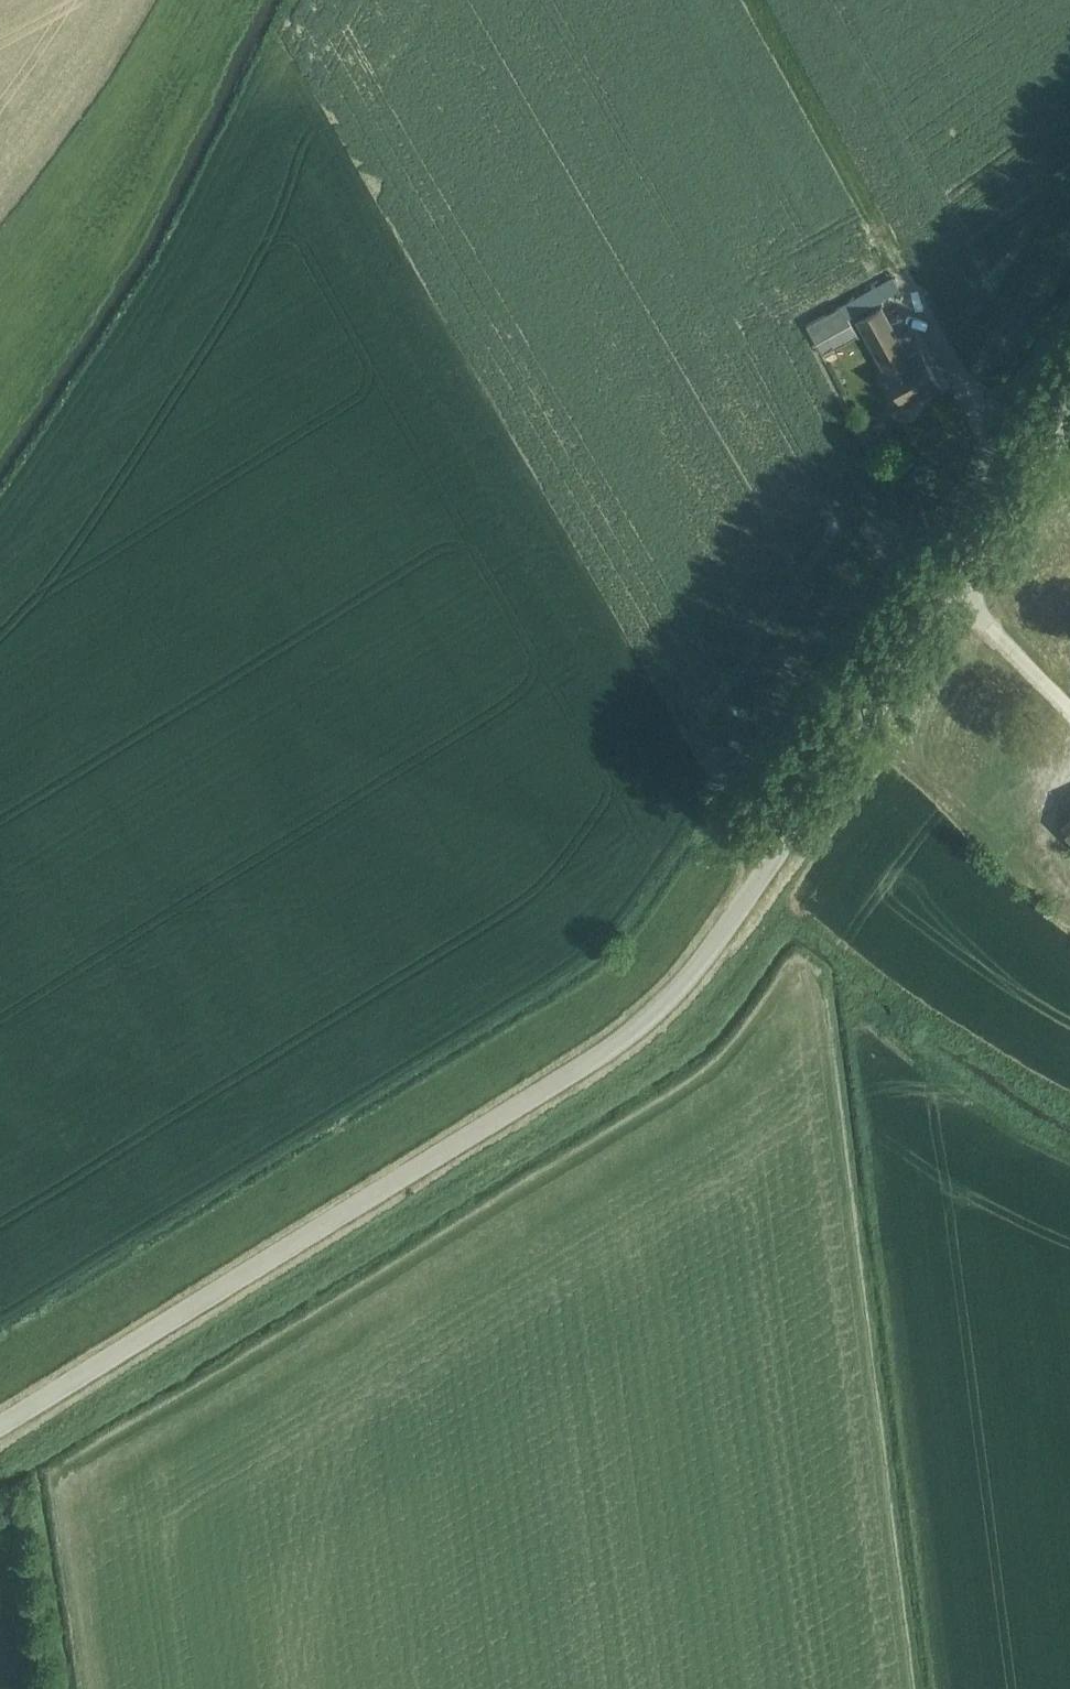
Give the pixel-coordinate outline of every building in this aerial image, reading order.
[(849,322),(841,306),(808,324),(817,340),(849,322)] [(858,320),(905,403),(938,385),(919,351),(907,357),(880,308),(858,320)]
